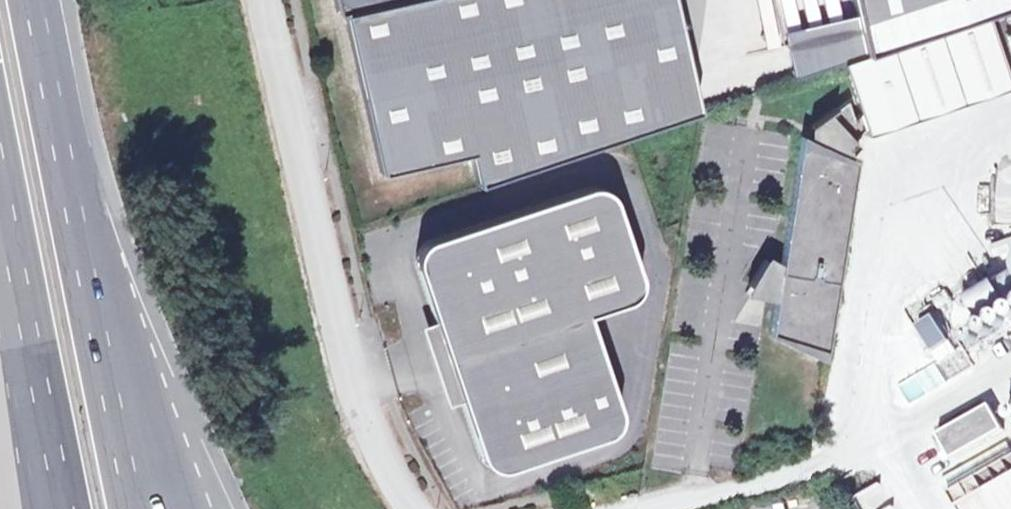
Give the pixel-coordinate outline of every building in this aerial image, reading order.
[(337,12),(343,11),(380,172),(469,151),(477,184),(697,110),(672,0),(334,0),(337,12)] [(864,54),(986,13),(1010,5),(1010,0),(852,0),(855,14),(864,54)] [(770,333),(827,351),(855,162),(845,159),(850,153),(858,144),(853,140),(864,127),(867,135),(1010,89),(1010,87),(986,13),(864,54),(843,61),(859,112),(852,117),(848,103),(837,110),(836,109),(811,127),(820,140),(808,148),(800,146),(781,264),(775,300),(770,333)] [(864,54),(855,14),(782,30),(793,78),(843,61),(864,54)] [(989,159),(990,217),(976,217),(976,248),(1004,248),(1004,224),(1010,224),(1010,158),(989,159)] [(586,187),(432,238),(429,239),(428,239),(427,240),(421,245),(419,247),(418,249),(416,254),(416,256),(416,262),(417,265),(417,266),(479,452),(480,455),(480,456),(481,457),(482,458),(486,463),(487,464),(488,465),(490,465),(491,466),(497,467),(503,467),(504,467),(506,466),(603,434),(605,433),(607,433),(608,432),(609,431),(615,425),(617,420),(617,418),(617,409),(586,313),(623,300),(630,297),(634,293),(637,287),(638,282),(638,274),(637,273),(613,200),(612,197),(607,191),(605,190),(598,186),(595,186),(586,187)] [(743,294),(775,300),(781,264),(764,258),(743,294)] [(995,282),(1010,307),(1010,272),(995,282)] [(964,338),(973,352),(1010,329),(1010,309),(964,338)] [(928,312),(910,323),(926,348),(944,336),(928,312)] [(903,401),(926,395),(920,376),(898,381),(903,401)] [(991,406),(939,435),(953,460),(1005,431),(991,406)] [(942,480),(957,506),(1010,476),(1010,449),(1008,443),(942,480)] [(852,493),(859,508),(887,508),(875,483),(852,493)]
